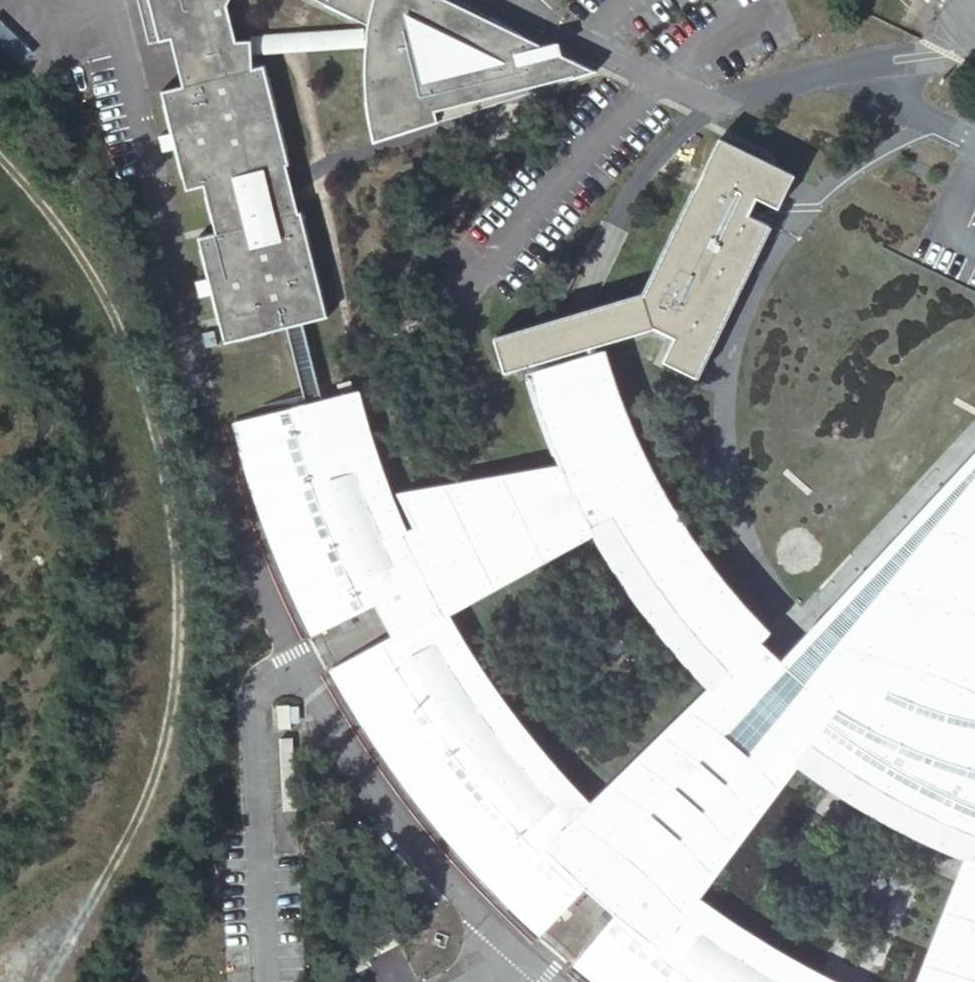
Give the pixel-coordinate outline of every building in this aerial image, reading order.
[(302,206),(280,212),(275,194),(270,174),(268,165),(290,160),(267,69),(265,60),(253,63),(251,36),(236,37),(230,8),(234,0),(139,0),(149,39),(171,34),(214,22),(226,70),(183,81),(161,87),(172,129),(159,132),(163,147),(175,144),(186,186),(203,181),(215,228),(198,232),(208,274),(196,277),(212,338),(221,336),(288,319),(302,315),(330,308),(302,206)] [(368,20),(366,40),(364,64),(367,101),(370,102),(369,108),(371,120),(379,128),(379,129),(385,131),(392,131),(398,129),(404,127),(410,124),(419,116),(422,123),(450,114),(447,103),(540,80),(547,83),(597,67),(571,54),(553,57),(546,50),(545,51),(542,39),(527,43),(505,35),(524,31),(492,13),(491,15),(460,0),(325,0),(368,20)] [(572,313),(497,336),(508,369),(603,340),(656,325),(676,335),(664,358),(697,374),(771,222),(751,212),(760,194),(780,204),(794,175),(717,137),(701,171),(692,189),(644,288),(605,302),(591,307),(572,313)] [(325,398),(302,315),(288,319),(308,402),(325,398)] [(802,639),(785,658),(765,639),(774,628),(710,553),(653,466),(609,346),(527,370),(563,462),(400,490),(416,524),(410,528),(388,469),(361,389),(325,398),(308,402),(234,420),(235,420),(250,481),(272,539),(313,636),(377,604),(394,633),(332,669),(374,737),(448,840),(540,936),(589,889),(616,912),(575,964),(598,981),(849,981),(829,972),(789,952),(744,924),(701,894),(799,764),(839,792),(877,816),(908,832),(935,844),(966,856),(914,981),(974,981),(974,445),(802,639)] [(288,705),(276,706),(277,729),(290,728),(288,705)]
